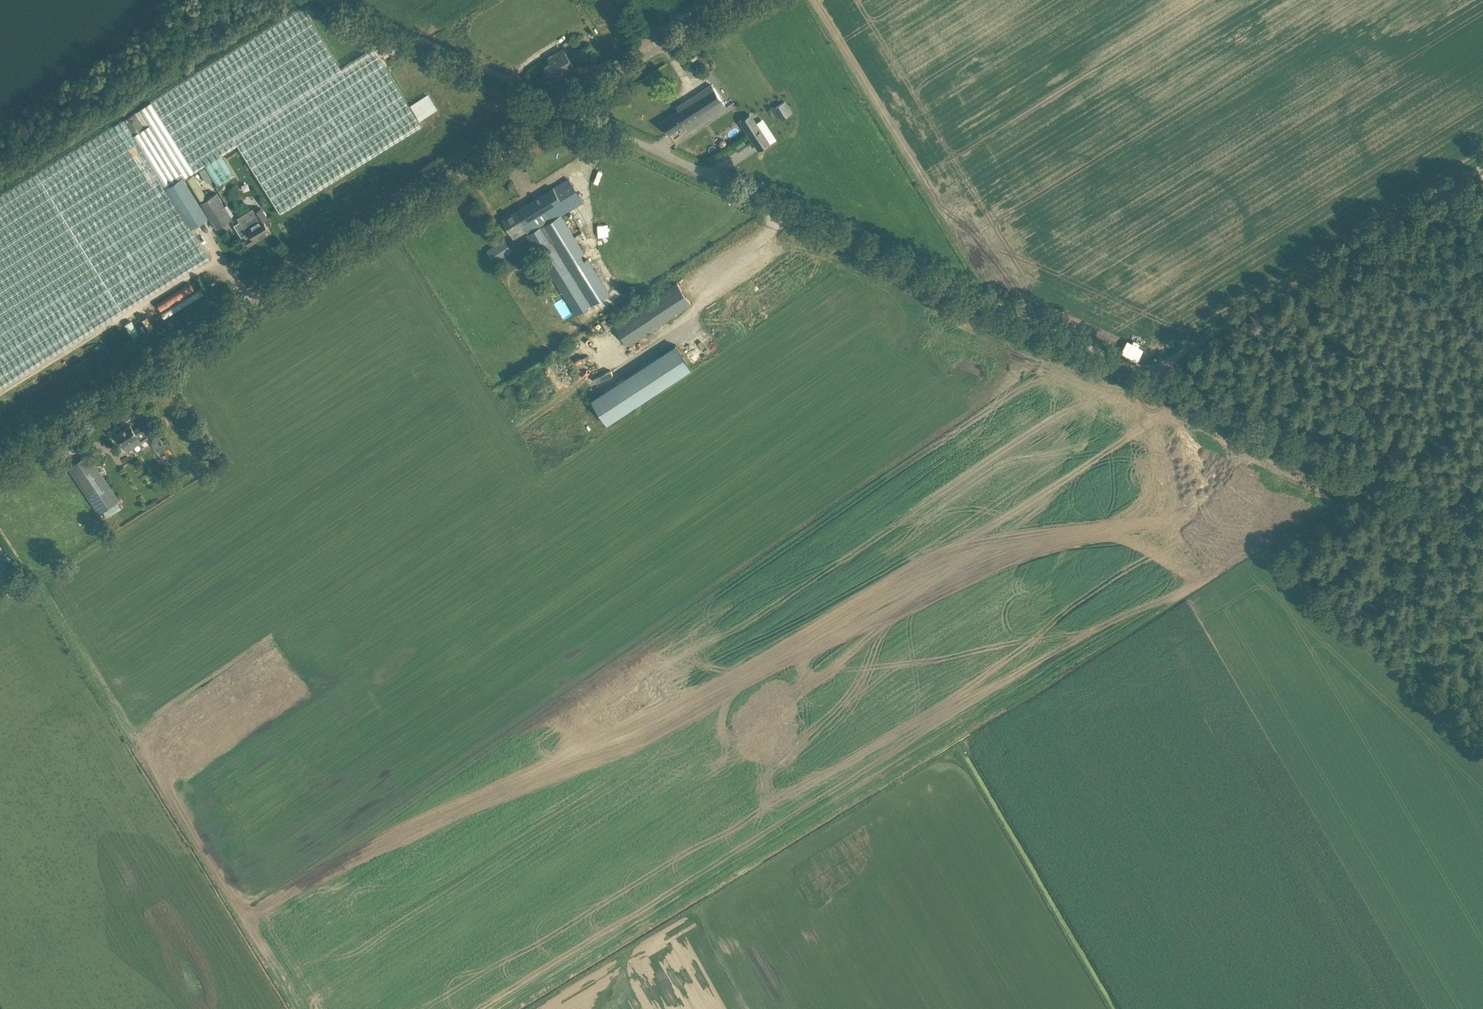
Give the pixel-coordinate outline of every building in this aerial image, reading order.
[(0,196),(0,386),(210,257),(191,226),(166,186),(183,176),(205,162),(218,184),(234,174),(221,152),(237,142),(281,212),(422,125),(374,47),(342,67),(304,6),(0,196)] [(548,57),(551,61),(545,65),(553,79),(568,70),(567,69),(569,67),(569,68),(574,65),(565,50),(561,52),(559,50),(548,57)] [(679,110),(661,121),(669,133),(679,126),(684,133),(688,130),(726,105),(712,83),(677,106),(679,110)] [(772,109),(777,117),(791,108),(786,100),(772,109)] [(769,142),(756,122),(746,129),(759,148),(769,142)] [(166,186),(191,226),(208,216),(183,176),(166,186)] [(511,232),(523,225),(529,234),(561,215),(569,210),(583,200),(569,177),(502,218),(511,232)] [(222,223),(232,217),(217,192),(201,202),(216,227),(218,226),(219,227),(223,225),(222,223)] [(241,221),(235,224),(242,235),(244,234),(246,237),(246,238),(245,239),(249,244),(271,231),(264,220),(267,217),(261,207),(254,212),(252,208),(238,217),(241,221)] [(533,245),(576,314),(610,293),(561,215),(529,234),(535,244),(533,245)] [(505,238),(487,250),(494,261),(512,249),(505,238)] [(734,244),(709,255),(712,261),(736,249),(734,244)] [(691,303),(677,281),(613,323),(627,345),(691,303)] [(154,301),(161,314),(197,296),(191,283),(154,301)] [(132,320),(125,324),(133,338),(139,334),(132,320)] [(676,344),(659,355),(674,378),(691,367),(676,344)] [(130,424),(117,433),(122,440),(124,443),(124,444),(128,450),(149,436),(152,441),(159,437),(159,436),(147,418),(140,423),(141,425),(134,429),(130,424)] [(89,453),(68,466),(99,513),(119,499),(89,453)]
